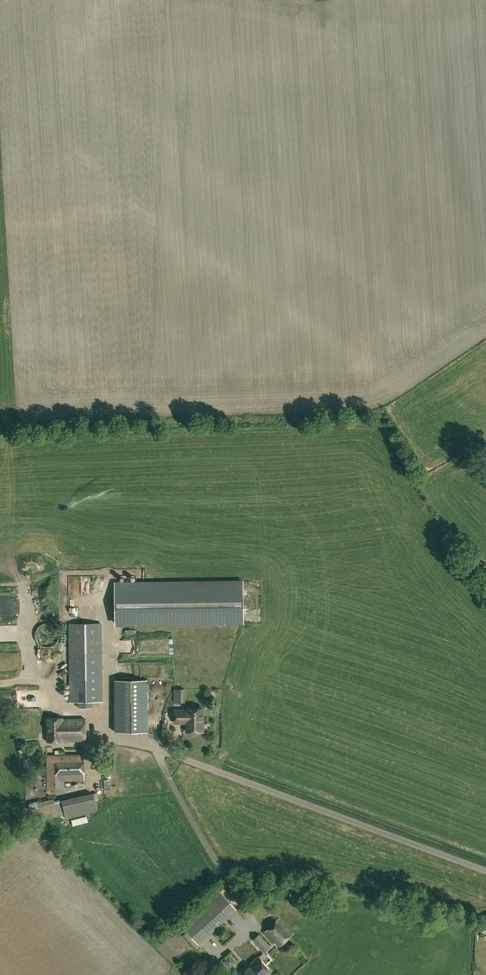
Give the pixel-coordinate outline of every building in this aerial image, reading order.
[(242,581),(115,583),(116,623),(243,621),(242,581)] [(102,701),(101,624),(70,624),(70,702),(80,702),(80,708),(92,707),(92,701),(102,701)] [(50,660),(42,664),(47,674),(55,671),(50,660)] [(115,680),(115,732),(147,732),(147,680),(115,680)] [(179,700),(187,700),(187,686),(179,686),(179,700)] [(203,731),(203,708),(186,708),(186,709),(175,709),(175,722),(187,722),(187,731),(203,731)] [(62,719),(62,718),(47,718),(47,742),(63,742),(68,742),(68,740),(85,740),(85,719),(62,719)] [(65,780),(84,779),(83,754),(46,756),(48,790),(65,789),(65,780)] [(60,817),(99,811),(96,794),(58,800),(60,817)] [(236,909),(220,892),(182,926),(198,944),(236,909)] [(279,918),(265,932),(279,946),(293,932),(279,918)] [(270,946),(259,934),(253,940),(264,952),(270,946)] [(233,967),(240,960),(233,953),(226,960),(233,967)] [(259,958),(240,974),(267,974),(272,971),(259,958)]
